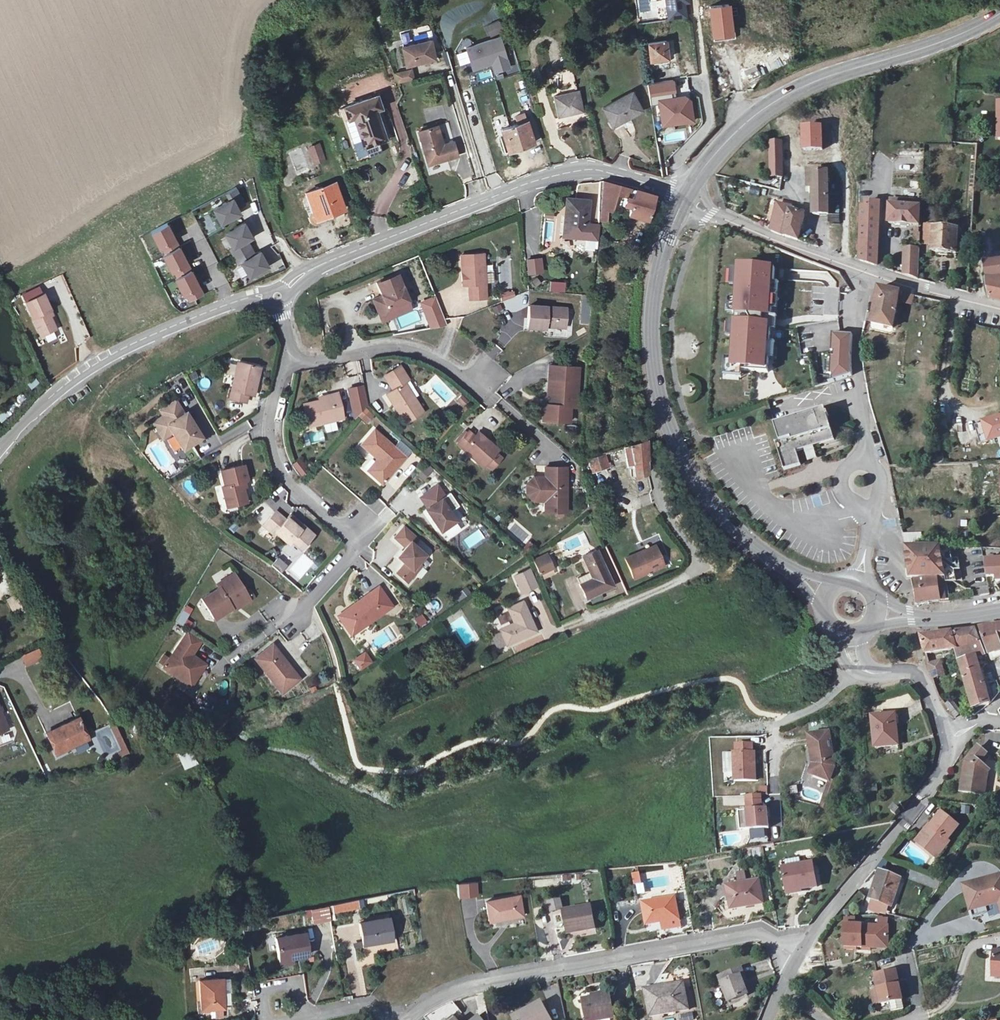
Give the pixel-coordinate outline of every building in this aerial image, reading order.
[(652,0),(635,0),(636,11),(653,10),(652,0)] [(692,0),(667,0),(669,20),(694,16),(692,0)] [(732,2),(712,4),(716,34),(722,33),(723,38),(733,37),(730,20),(734,20),(732,2)] [(499,19),(487,25),(492,34),(504,27),(499,19)] [(488,64),(495,62),(498,71),(512,67),(502,36),(469,46),(475,68),(485,65),(484,64),(488,63),(488,64)] [(670,37),(653,40),(656,59),(673,55),(670,37)] [(438,56),(433,38),(404,45),(409,63),(438,56)] [(399,80),(416,78),(415,68),(398,71),(399,80)] [(566,82),(575,82),(573,70),(565,71),(566,82)] [(673,80),(650,83),(651,93),(674,90),(673,80)] [(730,80),(723,81),(725,94),(732,92),(730,80)] [(580,89),(555,95),(561,117),(585,111),(580,89)] [(636,91),(605,105),(615,123),(645,109),(636,91)] [(346,122),(353,119),(358,117),(373,155),(385,150),(382,143),(391,140),(380,109),(385,107),(380,94),(367,98),(348,105),(342,107),(343,112),(346,122)] [(659,101),(663,127),(696,121),(691,95),(659,101)] [(504,127),(510,150),(536,142),(526,111),(516,114),(518,123),(504,127)] [(457,141),(448,144),(441,124),(420,131),(432,164),(461,154),(457,141)] [(313,164),(326,160),(320,142),(307,146),(313,164)] [(770,144),(771,177),(781,177),(779,144),(770,144)] [(469,156),(457,157),(459,180),(471,179),(469,156)] [(828,212),(828,175),(828,168),(811,168),(811,185),(813,185),(814,212),(828,212)] [(232,178),(222,182),(226,190),(235,186),(232,178)] [(625,193),(628,185),(603,178),(601,211),(600,219),(606,220),(607,211),(609,188),(625,193)] [(333,181),(307,193),(320,220),(345,208),(333,181)] [(650,216),(656,194),(633,187),(630,197),(625,196),(622,204),(628,206),(627,213),(649,219),(650,216)] [(232,201),(215,210),(223,225),(242,215),(239,210),(243,208),(247,206),(239,189),(228,194),(232,201)] [(590,201),(567,199),(563,237),(598,241),(599,226),(587,225),(590,201)] [(904,206),(894,205),(893,223),(922,225),(923,201),(904,199),(904,206)] [(864,222),(864,259),(878,264),(880,202),(866,201),(866,203),(866,207),(864,207),(864,213),(864,222)] [(764,227),(778,231),(798,238),(805,212),(791,209),(784,208),(771,204),(764,227)] [(164,255),(174,272),(176,271),(180,278),(177,279),(187,296),(189,295),(193,302),(208,294),(169,222),(152,231),(161,248),(163,247),(167,254),(164,255)] [(241,226),(227,234),(235,248),(232,249),(240,265),(243,263),(251,277),(270,266),(262,252),(256,255),(248,240),(254,237),(245,223),(241,226)] [(959,254),(960,228),(937,226),(935,252),(959,254)] [(991,237),(981,238),(982,255),(993,254),(991,237)] [(597,251),(598,243),(584,241),(583,250),(597,251)] [(921,247),(906,247),(905,260),(920,261),(921,247)] [(484,253),(461,254),(462,272),(468,272),(468,284),(469,299),(486,298),(484,253)] [(542,258),(526,259),(527,276),(544,275),(542,258)] [(989,260),(994,297),(999,298),(999,258),(989,260)] [(905,260),(904,273),(919,278),(920,261),(905,260)] [(775,309),(776,282),(777,268),(739,265),(739,269),(738,284),(737,297),(736,312),(735,322),(735,334),(733,358),(732,369),(744,370),(770,372),(771,358),(772,342),(773,329),(774,316),(775,309)] [(398,275),(377,283),(382,295),(372,300),(377,315),(388,319),(400,315),(397,309),(409,304),(398,275)] [(550,291),(564,292),(565,280),(550,279),(550,291)] [(905,298),(905,295),(883,290),(874,325),(895,329),(901,298),(905,298)] [(501,301),(513,295),(513,292),(501,292),(501,301)] [(58,329),(52,316),(50,311),(53,310),(46,294),(28,302),(43,336),(58,329)] [(435,296),(419,303),(431,330),(447,323),(435,296)] [(567,306),(530,304),(528,326),(566,327),(567,306)] [(834,335),(833,376),(835,376),(835,381),(854,375),(855,336),(834,335)] [(728,358),(727,374),(744,375),(744,370),(732,369),(733,358),(728,358)] [(264,366),(239,361),(231,400),(249,403),(251,393),(259,394),(264,366)] [(541,418),(559,419),(560,414),(569,414),(569,404),(576,404),(577,376),(576,376),(577,365),(548,363),(547,378),(552,378),(550,403),(546,402),(542,402),(541,418)] [(405,368),(388,381),(392,387),(383,392),(407,424),(426,408),(406,381),(411,377),(405,368)] [(363,385),(349,388),(354,418),(367,404),(363,385)] [(338,391),(317,395),(319,401),(302,403),(306,422),(344,415),(338,391)] [(26,398),(21,393),(0,414),(0,420),(2,422),(26,398)] [(151,421),(157,431),(168,424),(173,432),(181,444),(203,431),(190,409),(185,413),(175,397),(160,406),(164,413),(151,421)] [(837,435),(828,410),(779,424),(784,441),(779,443),(786,470),(804,464),(800,452),(812,448),(838,440),(837,435)] [(168,424),(157,431),(162,439),(173,432),(168,424)] [(405,460),(370,428),(358,442),(376,457),(382,462),(367,479),(380,490),(405,460)] [(499,449),(488,439),(484,444),(474,436),(468,431),(457,444),(484,467),(499,449)] [(484,444),(488,439),(478,432),(474,436),(484,444)] [(174,459),(181,456),(172,438),(165,442),(174,459)] [(648,474),(649,439),(630,445),(639,476),(648,474)] [(588,459),(592,473),(617,465),(612,451),(588,459)] [(382,462),(376,457),(362,474),(367,479),(382,462)] [(302,479),(311,472),(300,459),(291,465),(302,479)] [(238,464),(220,468),(224,485),(219,486),(227,516),(242,513),(239,497),(246,496),(238,464)] [(545,498),(545,510),(566,510),(567,465),(545,465),(545,475),(545,479),(535,479),(530,483),(530,490),(535,495),(545,495),(545,498)] [(526,491),(533,498),(545,498),(545,495),(535,495),(530,490),(530,483),(535,479),(545,479),(545,475),(534,475),(527,482),(526,491)] [(424,508),(440,529),(455,518),(440,497),(444,494),(436,483),(419,495),(427,506),(424,508)] [(302,526),(299,523),(294,527),(285,518),(283,520),(274,512),(262,526),(271,535),(275,531),(288,543),(292,539),(301,547),(314,532),(304,523),(302,526)] [(289,514),(285,518),(294,527),(299,523),(289,514)] [(409,543),(414,538),(403,528),(393,540),(404,549),(395,559),(403,565),(395,575),(406,584),(415,575),(411,572),(417,565),(415,562),(422,554),(413,546),(409,543)] [(479,528),(461,541),(468,550),(485,537),(479,528)] [(925,532),(908,535),(910,545),(926,542),(925,532)] [(418,541),(414,538),(409,543),(413,546),(418,541)] [(911,577),(946,576),(946,553),(945,545),(910,546),(911,552),(911,577)] [(628,558),(636,578),(666,566),(658,546),(628,558)] [(599,550),(585,556),(595,579),(582,585),(588,598),(614,586),(599,550)] [(532,561),(539,575),(555,567),(547,551),(534,560),(532,561)] [(292,568),(301,576),(313,562),(304,554),(292,568)] [(415,562),(417,565),(424,556),(422,554),(415,562)] [(998,577),(998,582),(999,582),(999,557),(986,558),(990,577),(998,577)] [(273,565),(283,573),(288,565),(278,558),(273,565)] [(421,567),(417,565),(411,572),(415,575),(421,567)] [(529,569),(515,576),(521,589),(535,583),(529,569)] [(221,586),(204,597),(217,617),(233,607),(230,603),(247,592),(234,572),(219,582),(221,586)] [(950,599),(946,577),(918,580),(920,600),(932,599),(932,601),(950,599)] [(351,633),(390,604),(376,584),(337,613),(351,633)] [(247,592),(230,603),(233,607),(234,609),(251,599),(247,592)] [(19,596),(9,598),(12,616),(22,614),(19,596)] [(515,624),(502,630),(509,646),(539,632),(523,599),(507,606),(515,624)] [(428,604),(433,611),(440,607),(436,600),(428,604)] [(183,627),(193,609),(185,605),(175,622),(183,627)] [(413,618),(419,628),(428,622),(422,613),(413,618)] [(986,629),(996,659),(999,658),(999,626),(986,629)] [(956,633),(926,637),(930,655),(959,649),(965,671),(975,707),(993,701),(986,674),(984,666),(982,657),(989,655),(981,629),(956,633)] [(200,641),(187,632),(169,659),(164,655),(158,664),(163,667),(162,668),(190,687),(205,665),(196,658),(194,660),(189,657),(191,655),(200,641)] [(274,645),(256,659),(263,667),(265,665),(270,671),(268,673),(284,693),(302,679),(292,666),(290,667),(287,664),(289,663),(274,645)] [(21,656),(25,667),(44,659),(39,648),(21,656)] [(360,671),(373,663),(366,651),(352,660),(360,671)] [(944,661),(932,664),(937,681),(939,680),(939,677),(947,675),(944,661)] [(957,701),(948,706),(957,717),(965,712),(957,701)] [(0,707),(0,734),(10,730),(0,707)] [(890,714),(870,716),(873,748),(898,745),(897,729),(892,729),(890,714)] [(77,718),(46,732),(56,754),(69,747),(67,742),(85,733),(77,718)] [(111,730),(123,757),(129,754),(117,727),(111,730)] [(833,781),(837,772),(831,732),(810,735),(814,763),(810,773),(833,781)] [(738,750),(735,750),(735,778),(757,778),(756,750),(754,750),(754,742),(738,742),(738,750)] [(986,756),(978,748),(965,762),(961,791),(983,794),(986,771),(979,762),(986,756)] [(193,754),(180,761),(185,770),(198,764),(193,754)] [(840,784),(833,781),(824,807),(831,809),(840,784)] [(896,809),(893,812),(898,816),(904,810),(901,808),(898,806),(896,809)] [(770,811),(751,813),(753,832),(771,830),(770,811)] [(938,852),(944,856),(953,843),(950,841),(960,826),(942,814),(930,830),(928,829),(918,843),(927,849),(926,851),(934,857),(938,852)] [(917,845),(926,851),(927,849),(918,843),(917,845)] [(941,862),(944,856),(938,852),(934,857),(941,862)] [(816,865),(785,869),(788,888),(802,886),(803,890),(819,888),(816,865)] [(634,884),(641,882),(638,870),(631,872),(634,884)] [(889,906),(898,881),(880,874),(871,899),(889,906)] [(759,881),(726,886),(730,910),(763,905),(759,881)] [(970,890),(975,913),(986,911),(986,907),(999,904),(999,883),(999,884),(999,881),(981,884),(982,888),(970,890)] [(464,898),(479,896),(476,882),(461,883),(464,898)] [(547,900),(549,912),(562,909),(560,897),(547,900)] [(519,898),(485,903),(488,922),(522,917),(519,898)] [(676,899),(643,903),(646,924),(678,919),(676,899)] [(307,911),(310,926),(331,921),(330,915),(360,909),(358,900),(307,911)] [(594,906),(564,911),(568,933),(597,928),(594,906)] [(390,919),(361,924),(365,946),(394,941),(390,919)] [(845,926),(844,948),(864,949),(864,946),(868,946),(870,949),(875,949),(878,947),(878,940),(888,940),(888,928),(845,926)] [(304,933),(275,938),(279,961),(308,956),(304,933)] [(878,947),(875,949),(887,950),(888,940),(878,940),(878,947)] [(993,952),(991,978),(999,979),(999,952),(993,952)] [(741,968),(718,978),(730,1005),(748,998),(741,981),(745,979),(741,968)] [(902,1002),(896,972),(867,980),(873,1010),(902,1002)] [(222,979),(201,981),(203,1011),(225,1009),(222,979)] [(684,983),(646,990),(650,1017),(689,1011),(684,983)] [(584,1000),(587,1019),(597,1019),(613,1017),(610,995),(584,1000)] [(512,1018),(513,1019),(553,1019),(543,1002),(512,1018)]
